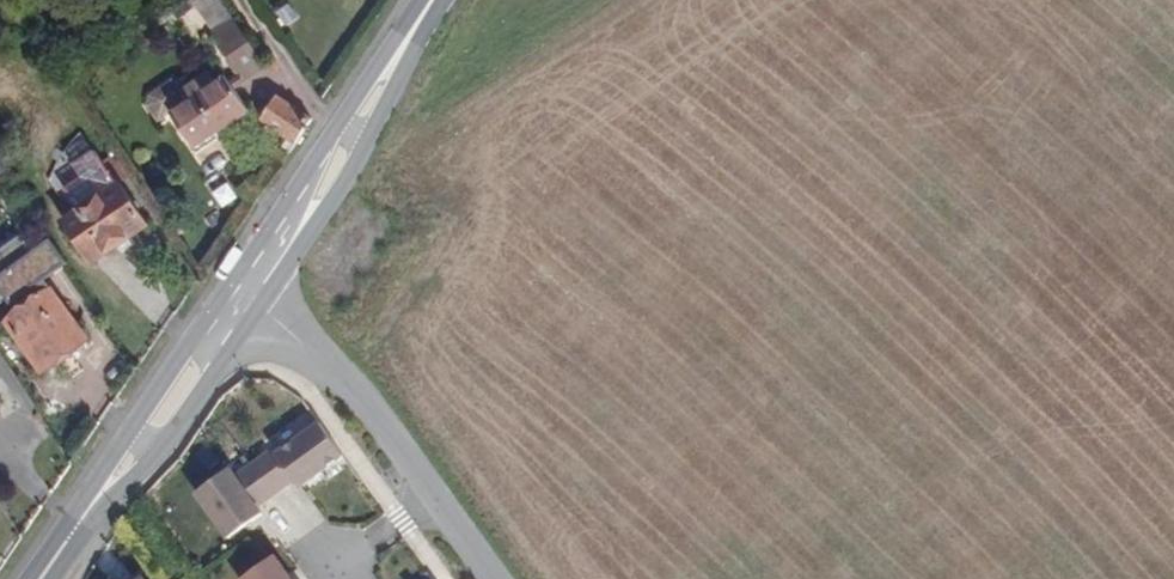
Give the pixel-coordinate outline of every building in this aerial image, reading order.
[(222,26),(237,17),(229,6),(215,15),(222,26)] [(248,76),(267,63),(240,21),(221,33),(248,76)] [(228,72),(217,79),(211,70),(181,89),(188,99),(172,109),(196,145),(251,108),(228,72)] [(280,96),(264,121),(293,142),(310,117),(280,96)] [(298,145),(314,120),(310,117),(293,142),(298,145)] [(68,165),(88,152),(77,133),(43,181),(51,194),(59,190),(76,178),(68,165)] [(73,211),(111,186),(88,152),(68,165),(76,178),(59,190),(73,211)] [(114,184),(111,186),(73,211),(57,222),(86,266),(142,228),(114,184)] [(0,249),(0,298),(5,295),(8,300),(64,260),(48,238),(30,251),(19,236),(0,249)] [(55,299),(43,281),(0,309),(0,315),(10,331),(55,299)] [(44,380),(89,349),(55,299),(10,331),(44,380)] [(268,453),(252,465),(275,496),(295,481),(300,488),(341,459),(317,426),(273,459),(268,453)] [(275,496),(252,465),(237,476),(231,469),(197,494),(230,539),(264,514),(259,507),(275,496)] [(276,556),(244,578),(292,578),(276,556)]
